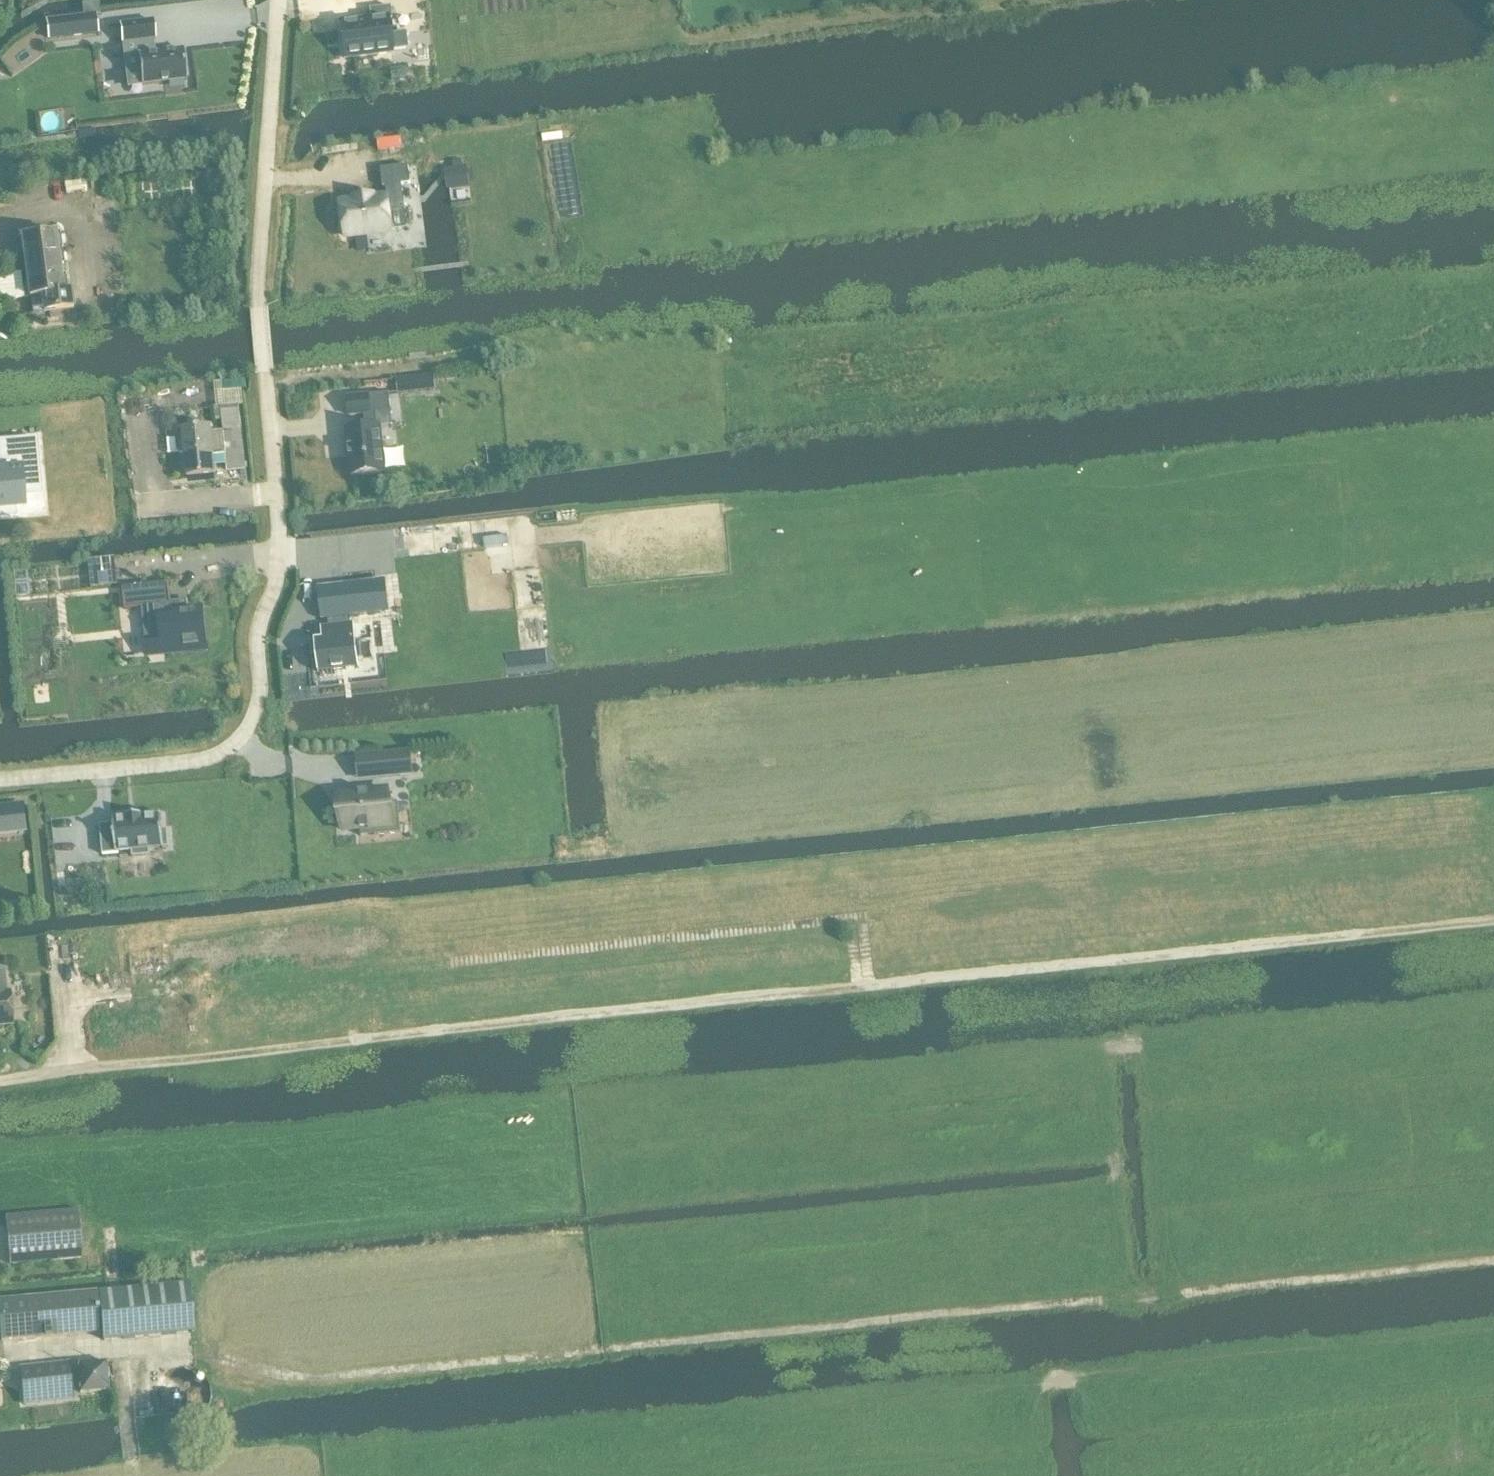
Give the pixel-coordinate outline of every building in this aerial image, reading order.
[(340,24),(344,59),(391,53),(391,51),(407,49),(405,33),(389,35),(387,21),(391,20),(390,7),(369,10),(370,20),(340,24)] [(46,21),(49,43),(99,37),(96,15),(46,21)] [(154,54),(153,41),(155,40),(153,22),(121,26),(123,44),(137,43),(138,58),(142,86),(171,83),(187,81),(183,51),(154,54)] [(389,213),(405,211),(402,186),(411,185),(409,167),(382,170),(384,188),(387,188),(388,197),(373,199),(373,197),(355,199),(355,201),(342,203),(343,216),(340,216),(342,233),(346,233),(346,237),(391,231),(389,213)] [(469,186),(469,183),(468,172),(467,168),(463,168),(454,169),(450,170),(453,189),(469,186)] [(25,274),(1,277),(4,301),(28,298),(30,298),(32,315),(73,310),(71,292),(67,292),(60,233),(21,238),(24,268),(25,274)] [(421,392),(420,377),(397,380),(399,394),(421,392)] [(389,394),(348,399),(350,416),(364,415),(366,429),(347,431),(352,476),(385,473),(380,427),(378,427),(376,414),(391,412),(389,394)] [(245,470),(241,428),(239,407),(221,409),(224,435),(212,436),(211,428),(183,431),(188,480),(216,477),(214,457),(226,456),(228,472),(245,470)] [(0,472),(0,508),(16,507),(22,506),(21,492),(38,491),(34,441),(1,444),(3,472),(0,472)] [(0,508),(0,520),(17,518),(16,507),(0,508)] [(115,558),(89,561),(92,588),(118,585),(115,558)] [(324,642),(316,643),(319,673),(359,669),(354,625),(351,625),(350,617),(380,614),(376,582),(318,588),(321,620),(331,619),(332,627),(322,628),(324,642)] [(143,608),(146,646),(163,644),(164,655),(206,650),(202,611),(190,612),(182,613),(181,602),(171,603),(169,584),(123,588),(125,610),(143,608)] [(410,752),(382,754),(384,777),(412,774),(410,752)] [(388,791),(340,795),(343,831),(360,830),(362,829),(374,828),(375,835),(401,833),(398,803),(389,804),(388,791)] [(0,807),(0,834),(26,831),(24,805),(0,807)] [(114,824),(100,825),(103,855),(119,854),(119,852),(132,851),(133,858),(150,856),(150,850),(163,849),(163,850),(164,850),(164,849),(169,848),(168,831),(163,831),(162,815),(160,816),(160,817),(142,818),(142,816),(136,816),(128,817),(127,817),(127,820),(115,821),(115,819),(113,819),(114,824)] [(13,1024),(10,993),(5,994),(3,970),(0,970),(0,1026),(13,1025),(13,1024)] [(5,1219),(9,1267),(82,1260),(78,1213),(5,1219)] [(102,1334),(103,1343),(194,1334),(189,1285),(0,1302),(0,1336),(1,1343),(102,1334)] [(107,1362),(77,1365),(79,1395),(109,1392),(107,1362)] [(24,1407),(73,1401),(69,1364),(20,1369),(24,1407)]
